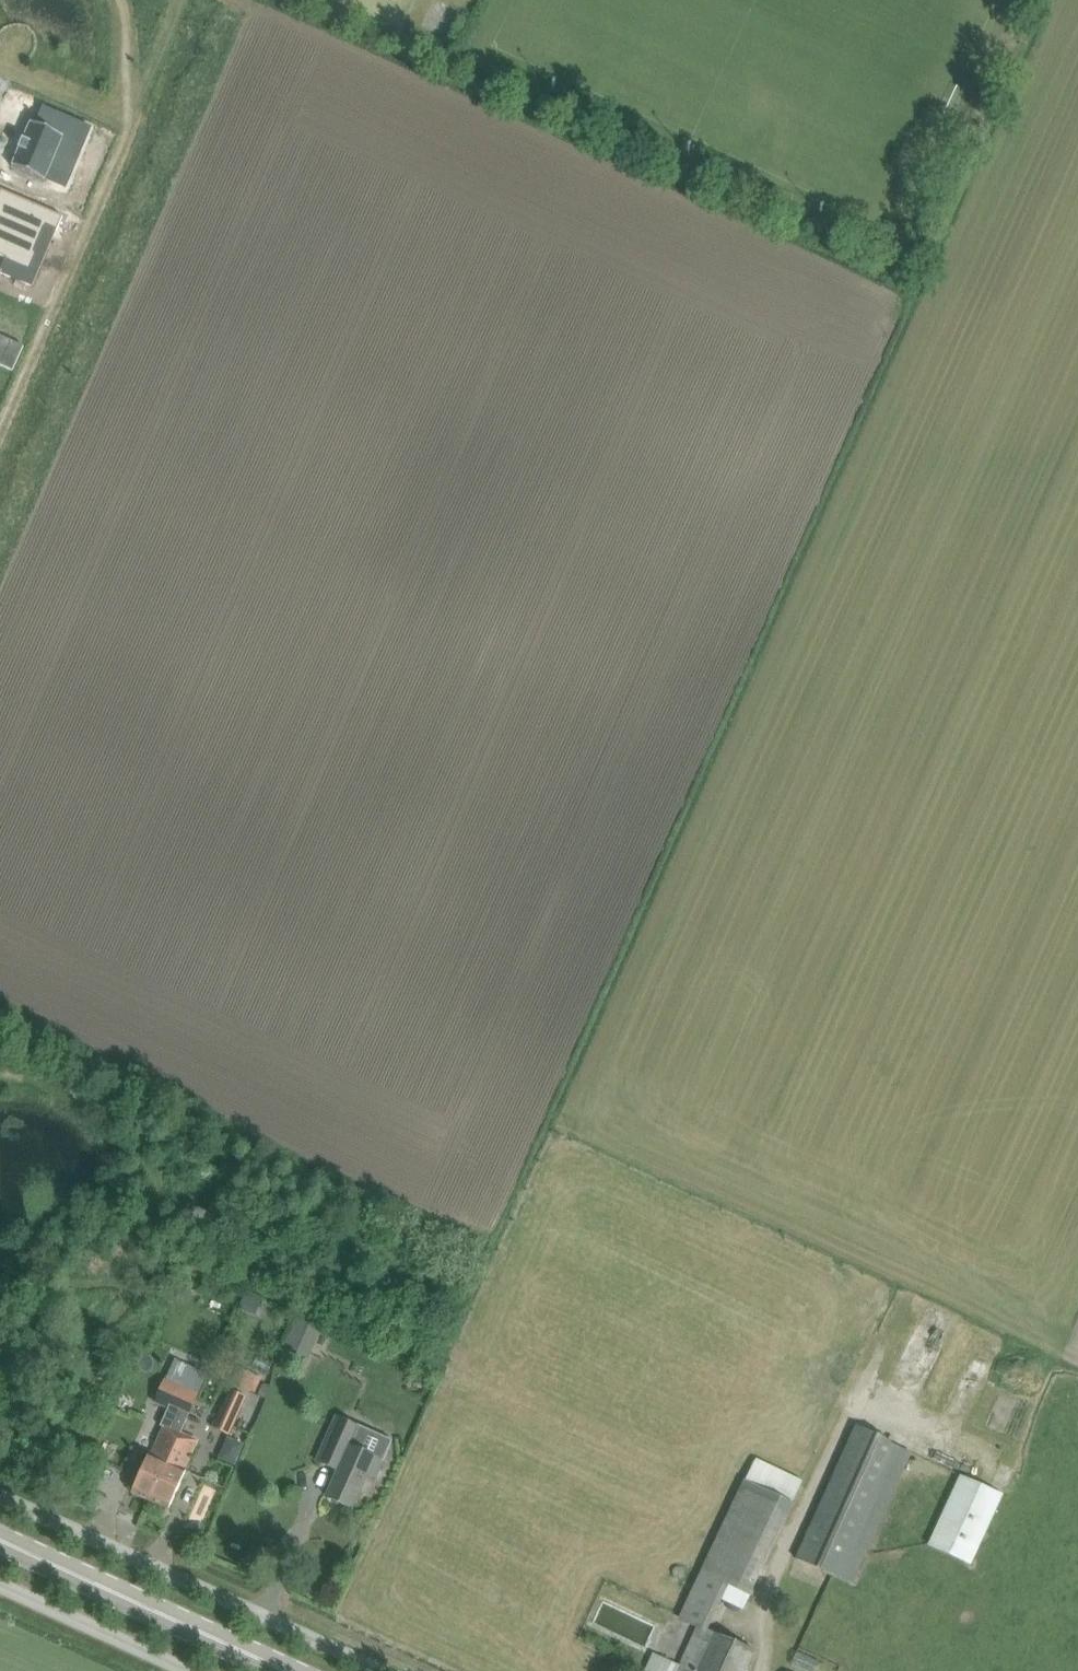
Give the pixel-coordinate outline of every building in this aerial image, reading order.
[(11,166),(43,179),(50,164),(67,172),(80,143),(74,140),(82,122),(42,105),(34,123),(30,121),(11,166)] [(6,262),(6,264),(30,274),(37,257),(35,256),(47,229),(58,234),(63,220),(1,194),(0,197),(0,259),(6,262)] [(0,338),(0,367),(15,373),(26,349),(0,338)] [(296,1311),(280,1349),(308,1360),(324,1323),(296,1311)] [(261,1356),(255,1369),(268,1375),(274,1362),(261,1356)] [(240,1368),(233,1383),(251,1391),(258,1377),(240,1368)] [(186,1417),(188,1418),(199,1394),(165,1379),(154,1403),(168,1409),(186,1417)] [(263,1382),(259,1394),(266,1397),(270,1384),(263,1382)] [(252,1415),(241,1410),(243,1406),(252,1410),(256,1402),(230,1390),(212,1428),(229,1436),(232,1429),(243,1434),(252,1415)] [(186,1417),(168,1409),(161,1425),(163,1426),(156,1442),(160,1443),(154,1455),(149,1452),(132,1492),(150,1500),(180,1432),(186,1417)] [(317,1460),(339,1470),(327,1496),(351,1507),(366,1473),(375,1477),(382,1460),(354,1448),(363,1428),(336,1417),(317,1460)] [(795,1557),(853,1584),(912,1454),(897,1447),(853,1427),(795,1557)] [(180,1432),(150,1500),(168,1508),(186,1469),(180,1466),(185,1455),(189,1456),(196,1439),(180,1432)] [(927,1544),(971,1564),(1003,1495),(958,1476),(927,1544)] [(677,1670),(744,1670),(753,1651),(704,1628),(724,1584),(748,1595),(792,1500),(744,1478),(694,1585),(678,1621),(696,1629),(677,1670)] [(791,1664),(807,1670),(817,1670),(821,1662),(797,1652),(791,1664)]
